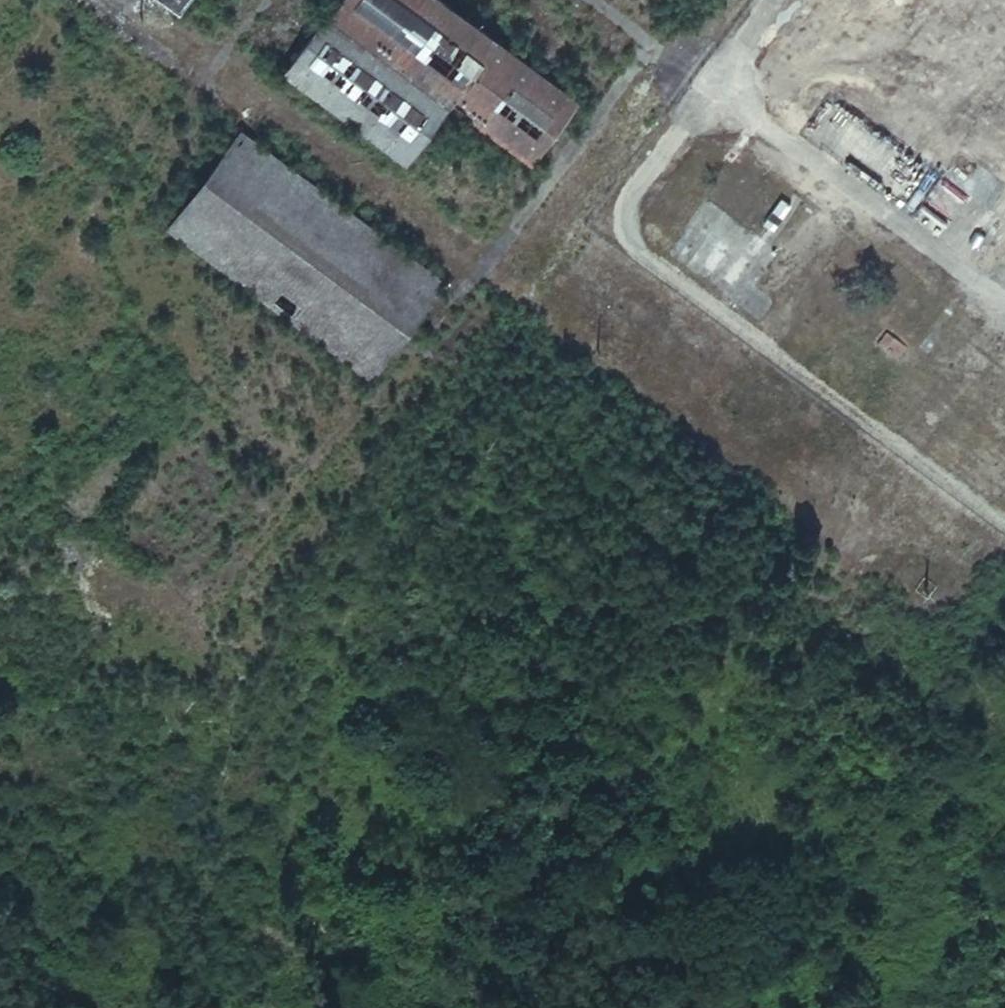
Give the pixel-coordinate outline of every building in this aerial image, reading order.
[(290,62),(407,154),(453,96),(533,160),(578,101),(453,0),(340,0),(290,62)] [(245,119),(170,212),(366,369),(442,274),(245,119)]
